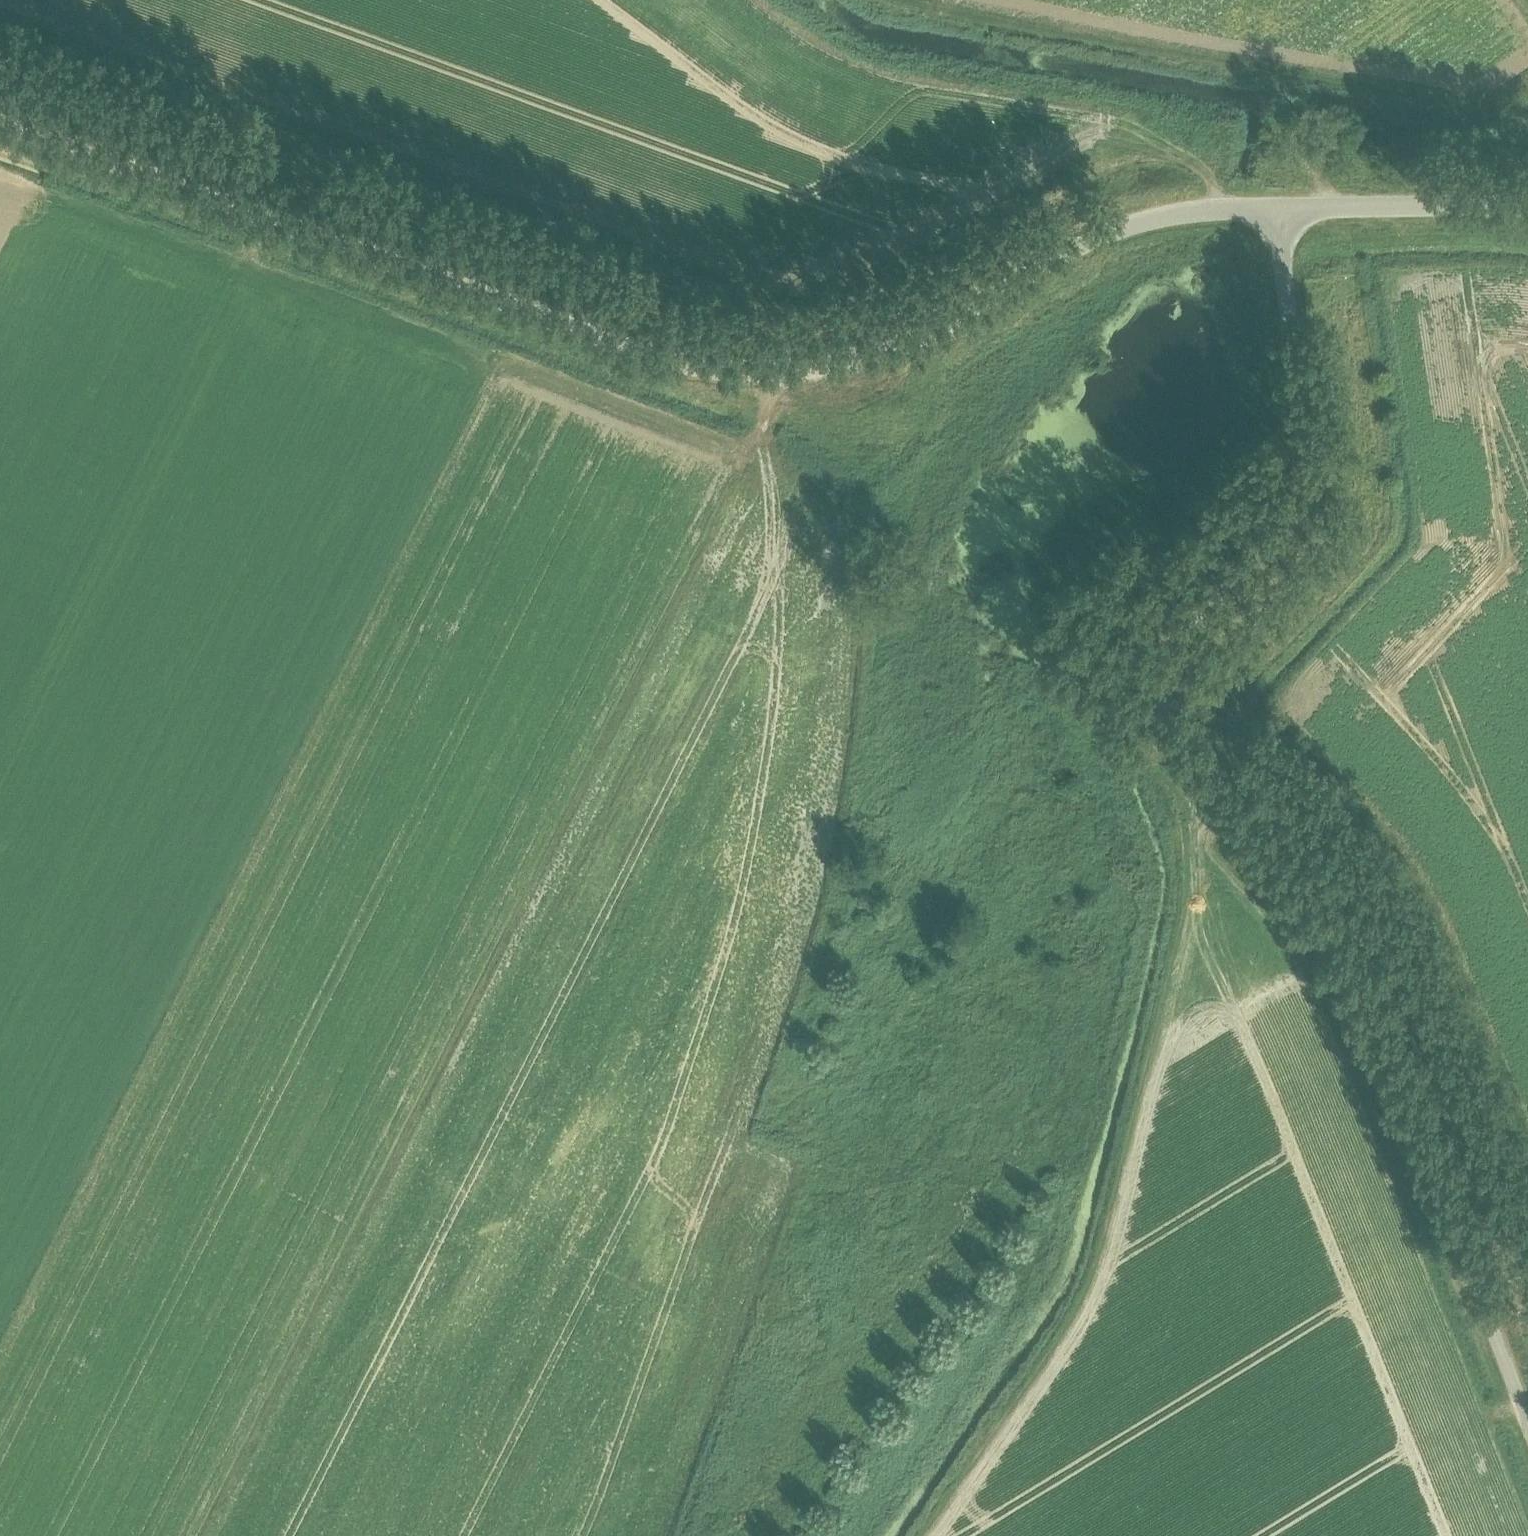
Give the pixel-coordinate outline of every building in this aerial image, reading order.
[(1467,218),(1466,228),(1484,229),(1485,219),(1467,218)]
